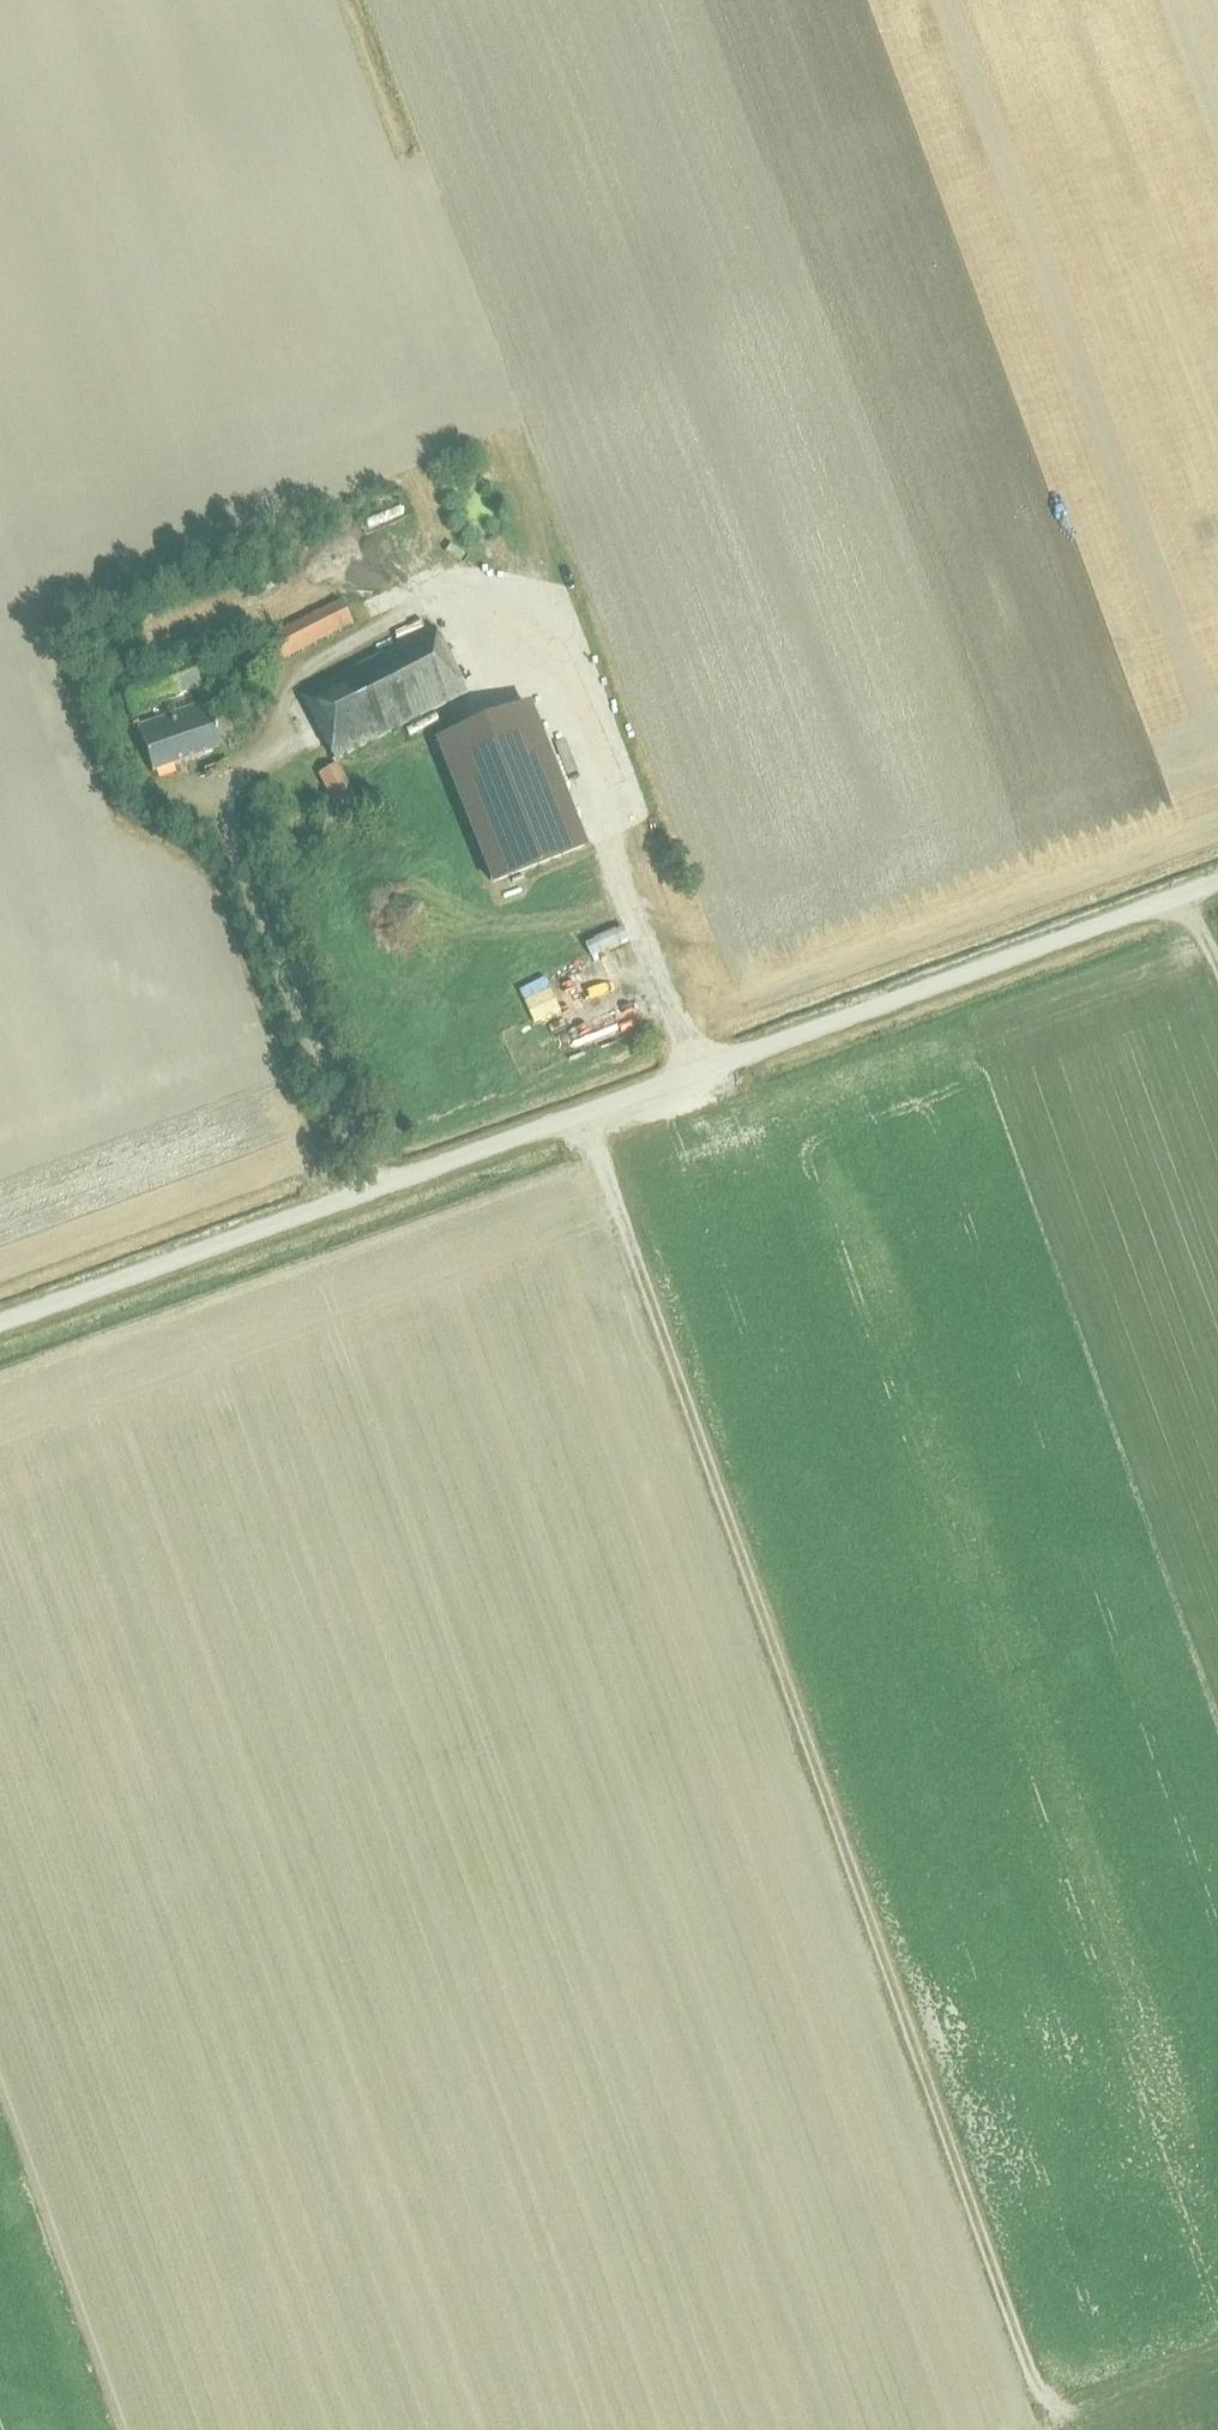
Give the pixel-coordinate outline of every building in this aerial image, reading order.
[(259,672),(352,625),(341,602),(247,648),(259,672)] [(331,762),(466,694),(433,628),(298,696),(331,762)] [(132,712),(163,701),(200,689),(192,664),(123,687),(132,712)] [(206,704),(168,717),(140,727),(138,722),(133,724),(135,729),(137,728),(152,773),(221,749),(206,704)] [(439,744),(494,884),(582,849),(527,709),(439,744)] [(335,809),(355,798),(337,764),(317,775),(335,809)]
